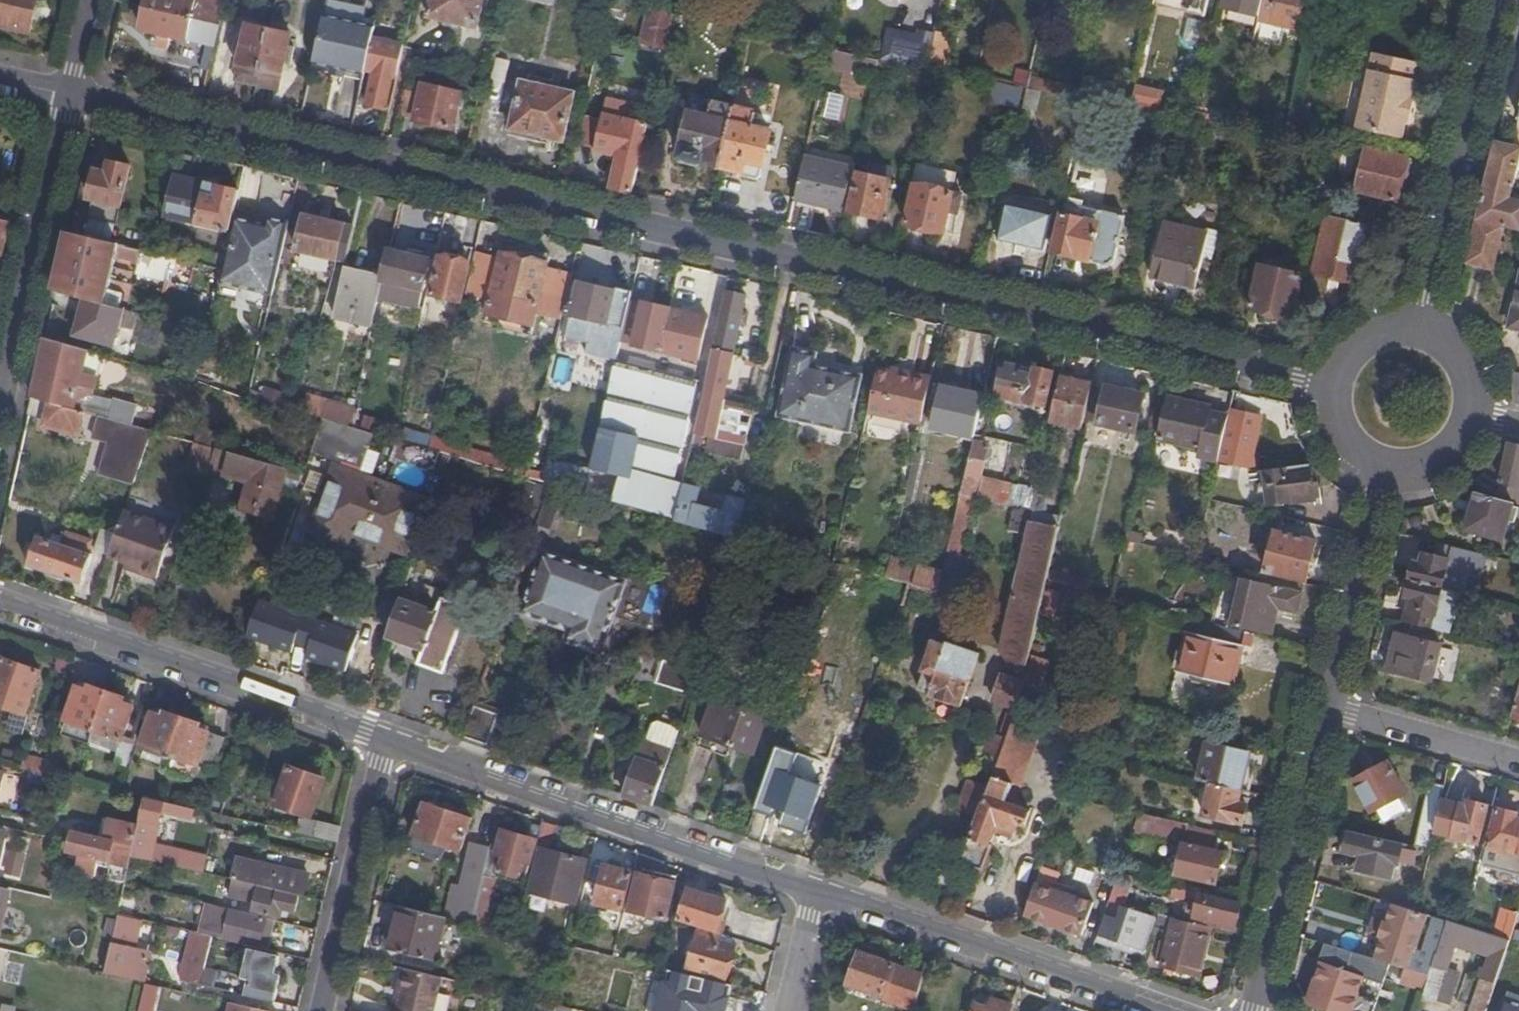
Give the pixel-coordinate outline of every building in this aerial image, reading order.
[(38,0),(0,0),(0,25),(31,32),(38,0)] [(229,0),(200,0),(199,3),(189,0),(153,0),(150,12),(221,30),(229,0)] [(428,17),(477,28),(484,0),(433,0),(428,17)] [(1263,0),(1225,0),(1224,6),(1260,15),(1263,0)] [(1260,15),(1259,19),(1297,28),(1304,0),(1263,0),(1260,15)] [(611,2),(608,13),(621,16),(624,4),(611,2)] [(673,14),(649,8),(642,43),(665,48),(673,14)] [(221,30),(150,12),(144,34),(161,38),(157,53),(168,55),(172,41),(207,50),(216,52),(221,30)] [(313,65),(364,76),(364,73),(373,36),(375,25),(324,14),(313,65)] [(267,53),(263,87),(278,91),(285,60),(288,46),(290,35),(270,30),(269,36),(267,53)] [(260,77),(267,53),(269,36),(250,31),(246,47),(239,46),(236,59),(243,60),(236,87),(257,93),(260,77)] [(386,112),(394,79),(396,80),(405,43),(373,36),(364,73),(371,74),(363,106),(386,112)] [(291,62),(294,47),(288,46),(285,60),(291,62)] [(201,75),(210,77),(216,52),(207,50),(201,75)] [(929,64),(939,67),(940,67),(943,53),(932,50),(929,64)] [(1355,129),(1402,140),(1407,123),(1409,123),(1414,99),(1412,98),(1416,81),(1413,80),(1417,63),(1374,52),(1355,129)] [(257,93),(262,94),(263,87),(267,53),(260,77),(257,93)] [(981,62),(978,76),(989,78),(993,65),(981,62)] [(1016,85),(1027,87),(1029,75),(1030,73),(1019,70),(1016,85)] [(1027,87),(1039,90),(1078,98),(1081,87),(1029,75),(1027,87)] [(556,140),(564,142),(575,95),(522,82),(509,137),(554,147),(556,140)] [(420,99),(416,119),(415,121),(454,130),(462,94),(423,86),(420,99)] [(1027,87),(1023,106),(1035,108),(1039,90),(1027,87)] [(841,122),(847,97),(832,93),(825,118),(841,122)] [(402,115),(416,119),(420,99),(406,95),(402,115)] [(701,161),(721,166),(733,109),(694,99),(679,162),(700,167),(701,161)] [(1087,100),(1085,110),(1098,113),(1100,104),(1087,100)] [(733,109),(721,166),(740,170),(740,174),(742,177),(758,181),(760,179),(771,134),(752,129),(756,113),(733,109)] [(627,120),(612,188),(632,193),(650,115),(635,111),(633,121),(627,120)] [(597,170),(605,127),(584,123),(576,166),(597,170)] [(1495,143),(1476,220),(1504,226),(1518,229),(1518,199),(1511,197),(1518,161),(1518,148),(1512,146),(1495,143)] [(1403,175),(1407,158),(1367,148),(1357,192),(1396,201),(1403,175)] [(1413,159),(1407,158),(1403,175),(1409,176),(1413,159)] [(796,199),(796,200),(800,201),(818,205),(844,211),(854,169),(805,159),(796,199)] [(93,200),(88,218),(117,226),(118,225),(131,167),(110,162),(108,174),(95,171),(89,199),(93,200)] [(920,164),(916,184),(954,193),(959,173),(920,164)] [(856,173),(848,211),(881,218),(890,181),(856,173)] [(233,216),(239,191),(176,177),(167,216),(230,231),(233,216)] [(954,193),(916,184),(907,225),(945,233),(951,211),(958,212),(962,195),(954,193)] [(818,205),(800,201),(798,207),(816,211),(818,205)] [(998,241),(1044,251),(1052,215),(1007,205),(998,241)] [(1095,263),(1100,264),(1112,215),(1112,214),(1101,211),(1097,224),(1093,223),(1095,215),(1069,210),(1067,217),(1062,216),(1053,254),(1095,263)] [(0,214),(0,221),(10,223),(12,217),(0,214)] [(1112,215),(1100,264),(1107,266),(1112,264),(1115,260),(1125,217),(1112,214),(1112,215)] [(230,231),(222,270),(219,282),(272,295),(289,221),(267,216),(265,224),(265,229),(256,226),(257,222),(233,216),(230,231)] [(1327,216),(1314,271),(1356,282),(1369,227),(1327,216)] [(346,262),(354,228),(306,217),(297,251),(336,260),(346,262)] [(88,218),(84,237),(113,244),(117,226),(88,218)] [(1504,226),(1476,220),(1466,263),(1493,270),(1504,226)] [(10,223),(0,221),(0,257),(3,257),(10,223)] [(1363,284),(1377,225),(1370,223),(1369,227),(1356,282),(1363,284)] [(1160,243),(1157,258),(1153,276),(1180,283),(1197,287),(1210,234),(1193,230),(1165,224),(1160,243)] [(1193,230),(1210,234),(1211,230),(1195,226),(1193,230)] [(84,237),(70,233),(57,290),(86,298),(105,304),(116,256),(139,261),(141,251),(113,244),(84,237)] [(501,253),(488,314),(535,324),(550,254),(531,250),(529,260),(501,253)] [(155,279),(161,255),(141,251),(139,261),(136,275),(155,279)] [(430,260),(390,251),(383,280),(383,282),(402,287),(423,292),(430,260)] [(441,257),(432,296),(461,303),(470,264),(441,257)] [(1260,266),(1250,307),(1293,317),(1302,276),(1260,266)] [(383,280),(344,271),(334,315),(373,324),(379,302),(383,282),(383,280)] [(399,306),(402,287),(383,282),(379,302),(399,306)] [(610,324),(617,291),(580,283),(567,336),(587,341),(591,320),(610,324)] [(1179,287),(1196,292),(1197,287),(1180,283),(1179,287)] [(1510,327),(1518,329),(1518,289),(1510,327)] [(631,299),(632,295),(617,291),(610,324),(624,327),(631,299)] [(748,297),(727,292),(714,351),(734,355),(748,297)] [(105,304),(86,298),(77,334),(114,344),(124,309),(105,304)] [(644,303),(631,299),(624,327),(621,341),(634,345),(644,303)] [(709,318),(644,303),(634,345),(698,360),(709,318)] [(600,357),(614,361),(620,335),(606,332),(600,357)] [(88,351),(45,339),(32,398),(51,403),(85,413),(101,418),(109,420),(113,405),(84,397),(86,387),(94,389),(97,379),(94,378),(82,375),(88,351)] [(779,414),(851,428),(863,374),(812,363),(814,351),(794,347),(779,414)] [(94,378),(99,354),(88,351),(82,375),(94,378)] [(734,355),(714,351),(696,434),(747,445),(750,434),(741,432),(718,427),(734,355)] [(1021,365),(1002,359),(995,395),(1045,406),(1053,372),(1035,367),(1035,369),(1021,366),(1021,365)] [(590,472),(585,493),(677,519),(684,486),(684,485),(673,482),(698,381),(666,373),(668,364),(657,361),(655,370),(616,360),(590,472)] [(183,379),(195,382),(197,373),(174,367),(172,375),(183,379)] [(892,369),(891,374),(909,378),(910,373),(892,369)] [(891,374),(878,371),(869,411),(921,423),(931,377),(910,373),(909,378),(891,374)] [(1090,383),(1091,379),(1061,372),(1060,377),(1090,383)] [(1510,373),(1513,388),(1513,404),(1518,405),(1518,375),(1510,373)] [(1090,383),(1060,377),(1050,420),(1080,427),(1090,384),(1090,383)] [(1144,396),(1092,385),(1084,419),(1136,431),(1144,396)] [(942,387),(932,430),(972,440),(982,397),(942,387)] [(265,390),(260,404),(276,410),(281,396),(265,390)] [(303,412),(311,414),(315,397),(308,395),(303,412)] [(311,414),(323,418),(347,425),(353,408),(315,397),(311,414)] [(1169,397),(1159,441),(1200,450),(1204,434),(1207,422),(1211,407),(1169,397)] [(78,434),(85,413),(51,403),(45,424),(78,434)] [(1263,417),(1232,409),(1219,464),(1241,468),(1243,469),(1249,447),(1256,448),(1263,417)] [(362,417),(360,425),(383,432),(388,418),(369,412),(367,419),(362,417)] [(750,434),(751,435),(755,417),(745,415),(741,432),(750,434)] [(135,486),(153,433),(109,420),(101,418),(95,439),(109,444),(100,476),(135,486)] [(359,465),(370,432),(349,426),(347,425),(323,418),(312,449),(359,465)] [(1216,437),(1219,425),(1207,422),(1204,434),(1216,437)] [(696,434),(692,452),(743,463),(747,445),(696,434)] [(1510,443),(1495,498),(1512,503),(1518,505),(1518,446),(1510,443)] [(454,444),(452,455),(490,466),(494,455),(454,444)] [(204,481),(208,472),(215,450),(196,445),(186,474),(204,481)] [(987,449),(973,446),(962,493),(973,496),(977,497),(981,478),(985,461),(984,461),(987,449)] [(922,448),(916,447),(905,496),(911,497),(922,448)] [(273,519),(287,470),(215,450),(208,472),(248,483),(241,510),(273,519)] [(542,457),(531,454),(526,476),(537,479),(542,457)] [(1216,477),(1239,481),(1241,468),(1219,464),(1216,477)] [(1316,499),(1311,464),(1265,470),(1270,505),(1316,499)] [(422,498),(337,468),(316,528),(346,539),(349,529),(405,549),(422,498)] [(582,469),(576,491),(585,493),(590,472),(582,469)] [(1013,481),(1012,484),(981,478),(977,497),(1029,510),(1034,489),(1027,488),(1027,486),(1022,485),(1022,484),(1018,483),(1018,482),(1013,481)] [(529,479),(524,499),(543,504),(549,485),(529,479)] [(701,489),(684,486),(677,519),(740,537),(748,500),(731,496),(728,514),(698,505),(701,489)] [(973,496),(962,493),(955,526),(965,527),(973,496)] [(1495,498),(1477,493),(1467,530),(1503,540),(1507,522),(1512,522),(1513,516),(1510,515),(1512,503),(1495,498)] [(148,524),(124,516),(118,532),(110,557),(127,562),(141,567),(139,572),(157,579),(174,533),(162,529),(159,538),(145,533),(148,524)] [(1049,570),(1059,526),(1031,520),(1001,653),(1006,661),(1027,666),(1046,583),(1046,580),(1049,570)] [(1306,581),(1316,541),(1277,530),(1266,571),(1306,581)] [(1129,531),(1126,541),(1150,547),(1152,537),(1129,531)] [(91,540),(67,532),(63,544),(37,535),(26,564),(81,584),(92,554),(87,552),(91,540)] [(473,537),(469,548),(481,552),(485,541),(473,537)] [(1458,592),(1464,593),(1470,569),(1482,571),(1486,555),(1451,546),(1447,561),(1420,554),(1418,564),(1414,563),(1410,581),(1458,592)] [(623,581),(541,553),(519,615),(568,631),(565,641),(599,654),(623,581)] [(943,577),(944,573),(892,559),(887,579),(910,586),(938,594),(943,577)] [(125,567),(139,572),(141,567),(127,562),(125,567)] [(1049,570),(1046,580),(1074,587),(1076,577),(1049,570)] [(943,577),(938,594),(945,596),(949,579),(943,577)] [(1076,577),(1074,587),(1088,590),(1091,581),(1076,577)] [(1238,578),(1227,623),(1272,634),(1278,608),(1296,613),(1301,594),(1238,578)] [(1406,624),(1447,634),(1458,592),(1410,581),(1409,580),(1404,598),(1407,598),(1412,600),(1406,624)] [(446,591),(423,583),(420,589),(443,597),(446,591)] [(420,589),(406,584),(388,635),(400,639),(394,654),(440,670),(445,651),(451,636),(464,605),(443,597),(420,589)] [(350,671),(363,628),(261,597),(248,639),(350,671)] [(1407,598),(1401,623),(1406,624),(1412,600),(1407,598)] [(467,606),(464,605),(451,636),(445,651),(440,670),(444,672),(467,606)] [(1254,633),(1188,618),(1176,672),(1235,686),(1245,645),(1250,646),(1254,633)] [(1388,671),(1432,682),(1440,646),(1396,635),(1388,671)] [(929,697),(962,707),(979,654),(947,643),(946,645),(935,642),(929,660),(926,659),(921,674),(924,675),(918,691),(929,695),(929,697)] [(1,658),(0,663),(0,706),(27,715),(40,671),(1,658)] [(699,676),(663,663),(654,687),(690,700),(699,676)] [(1005,739),(1021,692),(1026,671),(1020,670),(1018,679),(1002,674),(994,701),(1009,707),(999,735),(991,732),(983,753),(998,759),(1005,739)] [(94,730),(107,692),(89,686),(87,691),(77,688),(66,720),(94,730)] [(124,698),(107,692),(94,730),(122,740),(134,707),(123,703),(124,698)] [(732,745),(755,754),(767,718),(716,700),(699,747),(728,758),(732,745)] [(169,757),(183,719),(165,713),(164,718),(153,714),(141,747),(145,749),(142,758),(161,765),(164,755),(169,757)] [(497,727),(471,718),(464,739),(490,748),(497,727)] [(200,726),(183,719),(169,757),(171,758),(168,767),(192,776),(195,766),(198,767),(199,763),(215,769),(225,740),(199,730),(200,726)] [(652,725),(647,740),(673,750),(679,730),(658,723),(652,725)] [(645,739),(625,795),(653,806),(673,750),(647,740),(645,739)] [(1025,746),(1005,739),(998,759),(992,776),(1013,783),(1025,746)] [(1211,783),(1242,791),(1250,753),(1208,744),(1200,781),(1211,783)] [(780,745),(756,809),(776,816),(780,806),(792,811),(812,818),(823,785),(793,775),(800,753),(780,745)] [(831,764),(800,753),(793,775),(823,785),(831,764)] [(21,769),(46,776),(50,762),(23,756),(21,769)] [(1353,780),(1370,813),(1405,796),(1387,763),(1353,780)] [(290,768),(276,806),(311,819),(326,774),(304,766),(301,772),(290,768)] [(0,773),(0,786),(1,780),(7,782),(8,776),(3,774),(3,773),(0,773)] [(992,776),(962,863),(982,870),(986,869),(994,844),(992,843),(999,825),(1016,831),(1018,824),(1026,826),(1031,811),(1007,802),(1013,783),(992,776)] [(956,808),(977,816),(987,786),(967,779),(956,808)] [(1239,803),(1242,791),(1211,783),(1204,816),(1243,825),(1247,805),(1239,803)] [(1441,800),(1444,786),(1429,783),(1414,846),(1429,850),(1433,832),(1441,800)] [(158,802),(144,799),(138,824),(133,847),(131,857),(141,859),(151,862),(164,803),(158,802)] [(1466,806),(1441,800),(1433,832),(1478,843),(1487,806),(1468,801),(1466,806)] [(472,820),(425,804),(414,836),(462,853),(472,820)] [(780,806),(776,816),(789,821),(792,811),(780,806)] [(1515,820),(1516,814),(1497,808),(1487,846),(1518,854),(1518,821),(1515,820)] [(1188,827),(1188,824),(1140,813),(1134,833),(1184,844),(1188,827)] [(108,817),(103,841),(133,847),(138,824),(108,817)] [(1221,835),(1188,827),(1184,844),(1177,875),(1216,884),(1224,853),(1216,852),(1221,835)] [(536,841),(503,831),(494,860),(502,863),(499,873),(524,879),(528,864),(530,864),(536,841)] [(1362,834),(1347,831),(1343,852),(1359,856),(1356,871),(1391,879),(1394,864),(1397,865),(1402,844),(1382,839),(1381,843),(1361,838),(1362,834)] [(103,841),(71,833),(67,852),(128,866),(131,857),(133,847),(103,841)] [(451,893),(445,917),(472,924),(491,848),(473,844),(460,895),(451,893)] [(585,861),(541,850),(532,891),(576,901),(585,861)] [(1120,874),(1126,855),(1110,850),(1101,873),(1118,879),(1120,874)] [(155,863),(179,868),(181,857),(158,852),(155,863)] [(128,866),(124,885),(136,888),(141,859),(131,857),(128,866)] [(277,891),(304,897),(309,878),(258,865),(259,863),(237,858),(232,880),(270,890),(277,891)] [(624,909),(633,873),(604,866),(596,902),(624,909)] [(933,883),(951,889),(957,872),(939,866),(933,883)] [(1118,879),(1110,902),(1120,904),(1129,876),(1120,874),(1118,879)] [(675,884),(639,875),(629,911),(666,919),(675,884)] [(1037,885),(1026,916),(1084,936),(1095,903),(1076,896),(1076,897),(1073,896),(1075,890),(1057,883),(1055,891),(1037,885)] [(9,890),(0,887),(0,928),(9,890)] [(1201,895),(1201,893),(1176,887),(1174,897),(1198,903),(1194,917),(1236,928),(1242,905),(1201,895)] [(689,889),(680,921),(700,928),(718,933),(727,902),(689,889)] [(277,892),(277,891),(270,890),(269,895),(258,893),(253,911),(280,917),(282,910),(295,912),(298,897),(277,892)] [(1461,925),(1464,914),(1417,901),(1415,911),(1431,916),(1447,921),(1461,925)] [(445,917),(400,906),(390,950),(435,961),(445,917)] [(1153,930),(1157,918),(1123,907),(1118,919),(1105,915),(1099,933),(1097,939),(1109,943),(1112,937),(1125,941),(1123,948),(1145,955),(1153,930)] [(1493,935),(1509,940),(1516,915),(1517,913),(1500,908),(1493,935)] [(196,920),(193,933),(212,937),(224,940),(262,949),(269,919),(227,909),(224,921),(218,920),(218,924),(196,920)] [(1382,953),(1401,959),(1411,927),(1415,928),(1418,921),(1413,920),(1414,915),(1396,910),(1391,924),(1383,922),(1378,937),(1386,939),(1382,953)] [(1518,943),(1518,916),(1516,915),(1509,940),(1518,943)] [(1439,944),(1447,921),(1431,916),(1423,939),(1439,944)] [(1197,976),(1209,926),(1174,917),(1168,943),(1164,961),(1162,967),(1197,976)] [(1498,974),(1509,940),(1493,935),(1461,925),(1447,921),(1439,944),(1435,955),(1447,958),(1452,944),(1490,955),(1486,970),(1489,971),(1498,974)] [(719,940),(721,935),(718,933),(700,928),(687,971),(725,982),(736,946),(719,940)] [(1112,937),(1109,943),(1123,948),(1125,941),(1112,937)] [(1155,959),(1164,961),(1168,943),(1160,941),(1155,959)] [(107,964),(105,974),(116,976),(118,968),(125,970),(128,954),(128,948),(111,944),(107,964)] [(598,953),(569,947),(566,963),(593,969),(598,953)] [(279,957),(249,950),(249,951),(243,949),(242,955),(247,957),(241,986),(247,987),(245,996),(274,1003),(280,976),(274,975),(279,957)] [(1420,952),(1413,971),(1428,975),(1431,967),(1435,957),(1420,952)] [(915,1010),(922,974),(859,953),(849,984),(885,996),(884,1000),(915,1010)] [(143,958),(128,954),(125,970),(124,974),(139,977),(143,958)] [(10,960),(5,980),(20,983),(24,963),(10,960)] [(98,962),(95,972),(105,974),(107,964),(98,962)] [(1329,1010),(1351,1010),(1363,977),(1353,973),(1356,965),(1349,962),(1346,971),(1321,963),(1307,1003),(1329,1010)] [(556,1005),(571,1008),(583,1010),(603,1010),(607,992),(590,989),(593,969),(566,963),(556,1005)] [(1413,971),(1396,965),(1391,980),(1424,990),(1428,975),(1413,971)] [(190,983),(201,986),(204,970),(205,969),(194,966),(190,983)] [(1424,990),(1422,995),(1434,1000),(1444,971),(1431,967),(1428,975),(1424,990)] [(440,977),(405,969),(399,992),(403,993),(399,1010),(431,1010),(440,977)] [(215,989),(218,974),(204,970),(201,986),(215,989)] [(1444,971),(1434,1000),(1447,1004),(1456,975),(1444,971)] [(1492,994),(1498,974),(1489,971),(1483,990),(1492,994)] [(1472,1008),(1482,1010),(1486,1010),(1492,994),(1483,990),(1479,989),(1472,1008)] [(694,1006),(633,992),(607,992),(603,1010),(693,1010),(694,1006)] [(1503,999),(1499,1010),(1518,1010),(1518,1004),(1503,999)] [(975,1005),(973,1010),(1009,1010),(1010,1007),(992,1000),(988,1009),(975,1005)] [(968,1002),(966,1010),(973,1010),(975,1005),(968,1002)] [(231,1003),(229,1010),(264,1010),(231,1003)]
